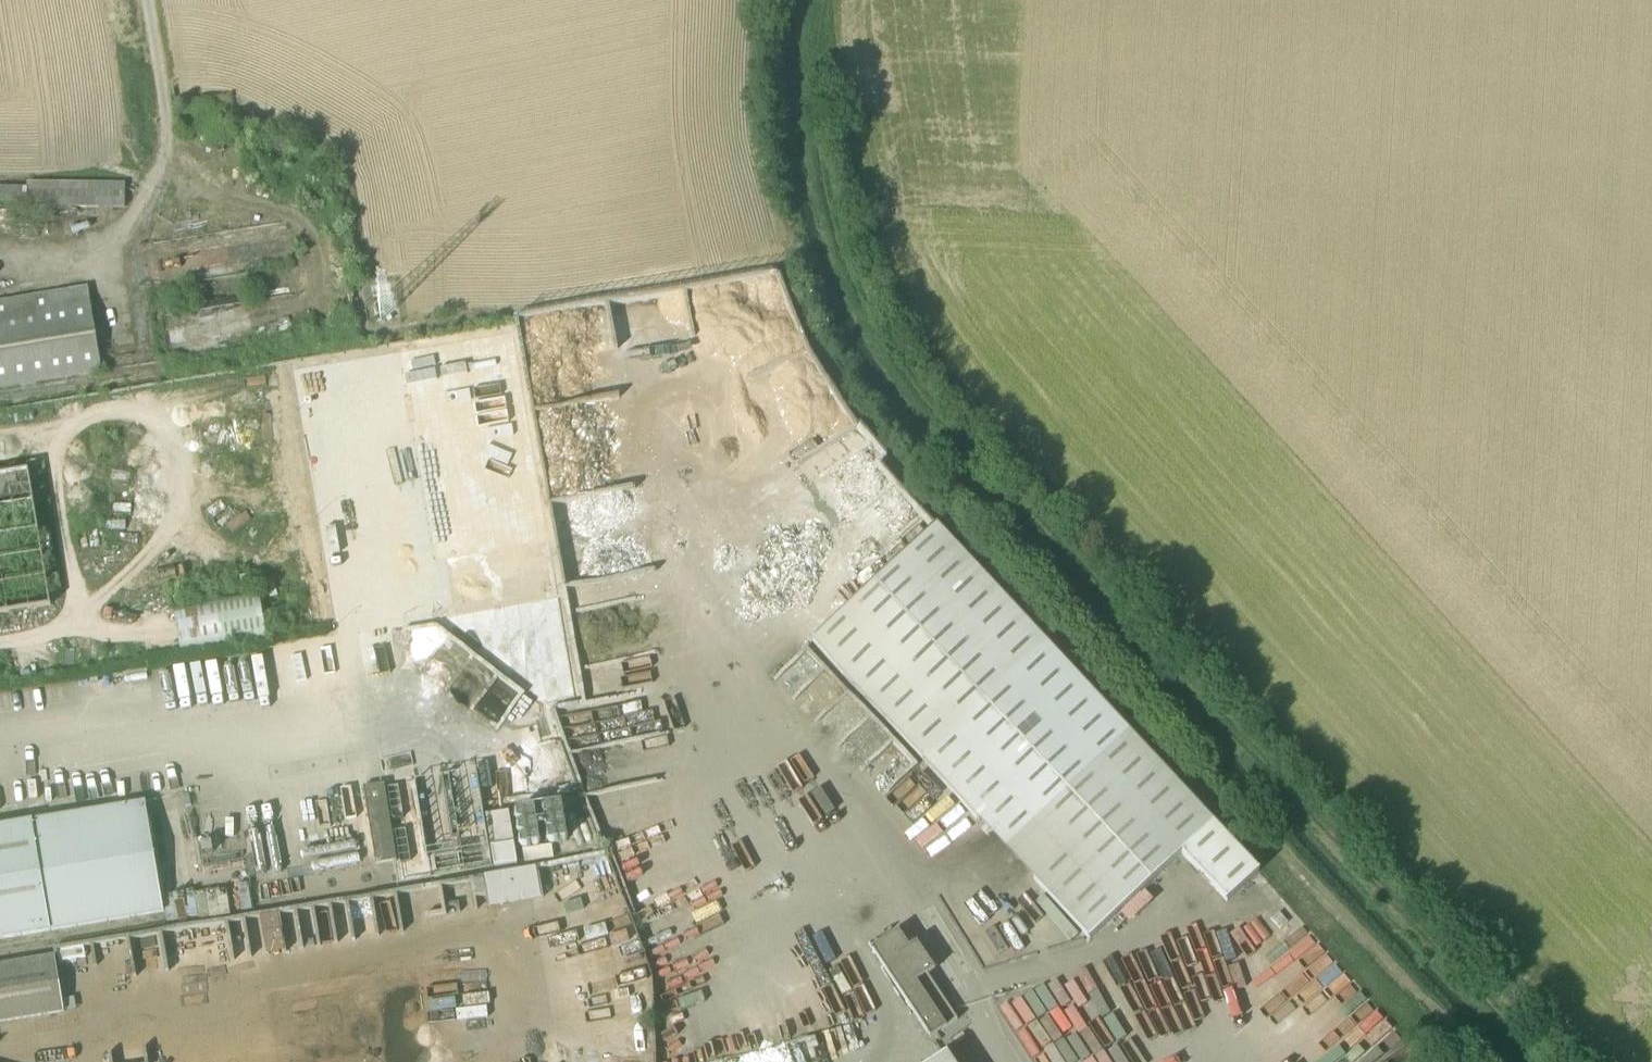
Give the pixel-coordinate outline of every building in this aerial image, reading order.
[(13,205),(28,205),(28,207),(126,208),(126,183),(28,182),(28,187),(0,186),(0,205),(13,205)] [(103,371),(91,303),(89,289),(0,302),(0,388),(103,371)] [(0,473),(0,512),(18,510),(19,518),(30,517),(25,471),(0,473)] [(1257,873),(936,527),(811,643),(1088,940),(1180,854),(1225,902),(1257,873)] [(174,604),(181,652),(267,641),(260,593),(174,604)] [(386,783),(365,787),(378,864),(399,860),(386,783)] [(164,911),(146,802),(0,827),(0,939),(164,911)] [(509,811),(486,815),(495,867),(518,863),(509,811)] [(958,1020),(927,973),(934,969),(917,944),(911,949),(899,930),(894,933),(891,928),(868,943),(931,1038),(958,1020)] [(55,956),(0,965),(0,1022),(64,1012),(55,956)] [(947,1053),(934,1061),(953,1061),(947,1053)]
